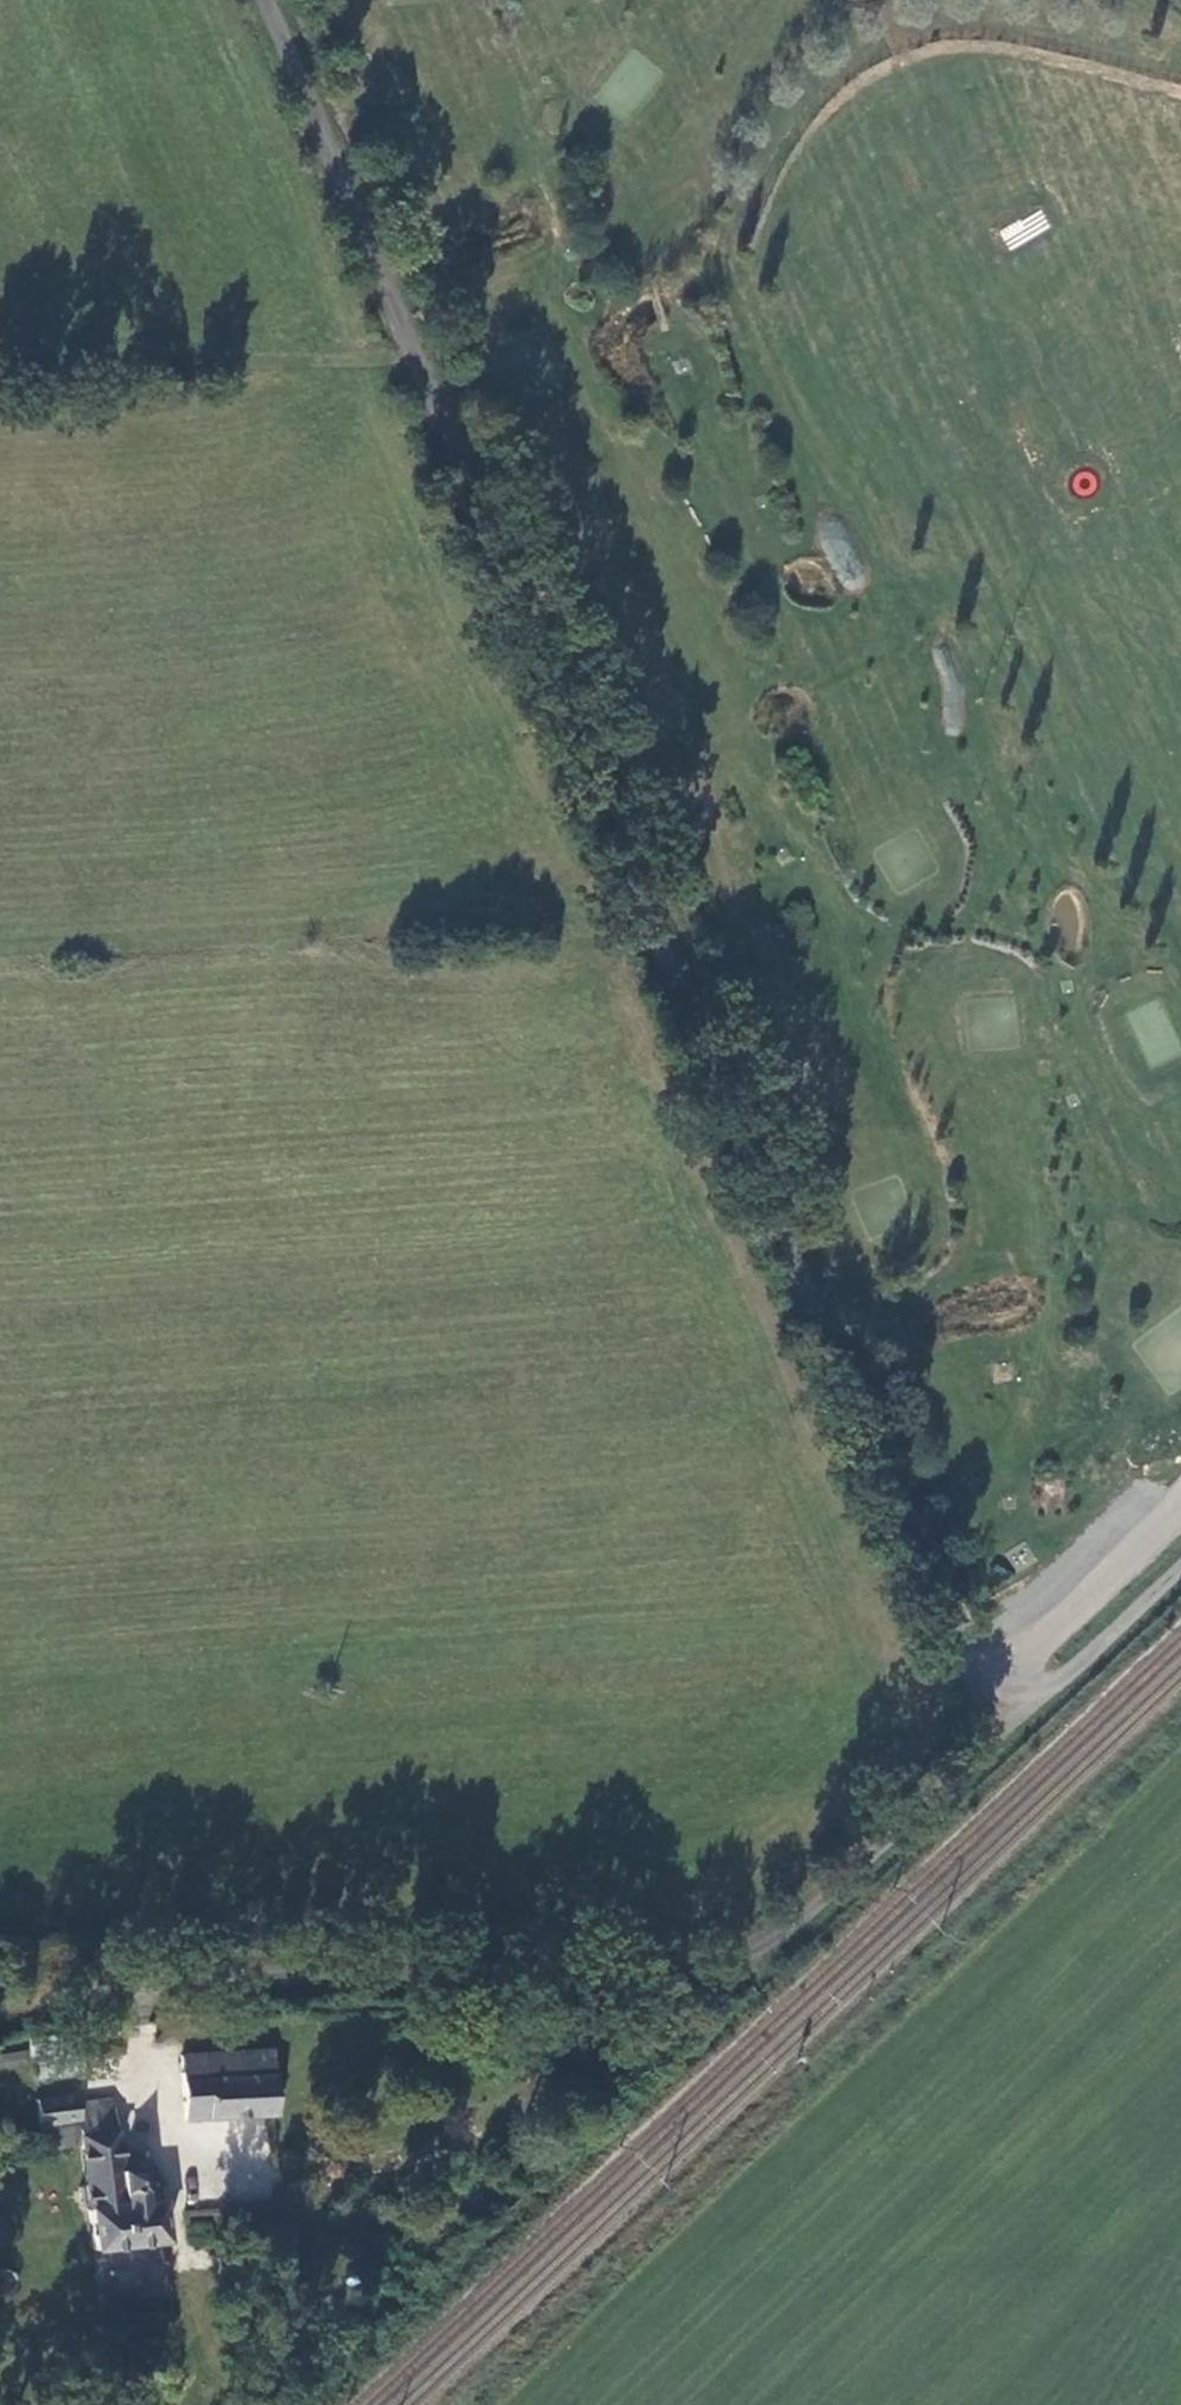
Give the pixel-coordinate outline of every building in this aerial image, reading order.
[(1087,498),(1099,479),(1081,468),(1069,486),(1087,498)] [(271,2083),(268,2059),(245,2060),(248,2083),(271,2083)] [(248,2083),(245,2060),(180,2064),(184,2123),(273,2121),(271,2083),(248,2083)] [(87,2218),(92,2256),(164,2248),(158,2185),(154,2185),(150,2168),(144,2168),(142,2160),(124,2161),(125,2166),(120,2167),(109,2105),(74,2108),(73,2102),(35,2108),(39,2136),(75,2133),(86,2184),(77,2187),(82,2217),(87,2218)]
